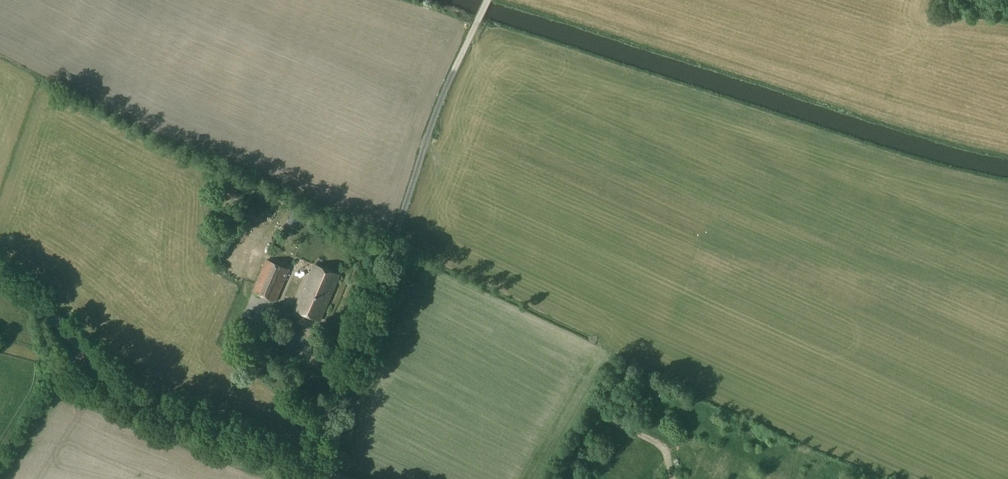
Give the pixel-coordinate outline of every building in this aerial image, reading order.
[(237,187),(225,184),(225,185),(222,193),(234,197),(237,187)] [(289,270),(266,260),(253,291),(276,301),(289,270)] [(339,276),(314,265),(295,309),(320,321),(339,276)] [(723,465),(715,462),(708,478),(717,478),(723,465)] [(803,478),(814,478),(818,467),(808,464),(803,478)]
